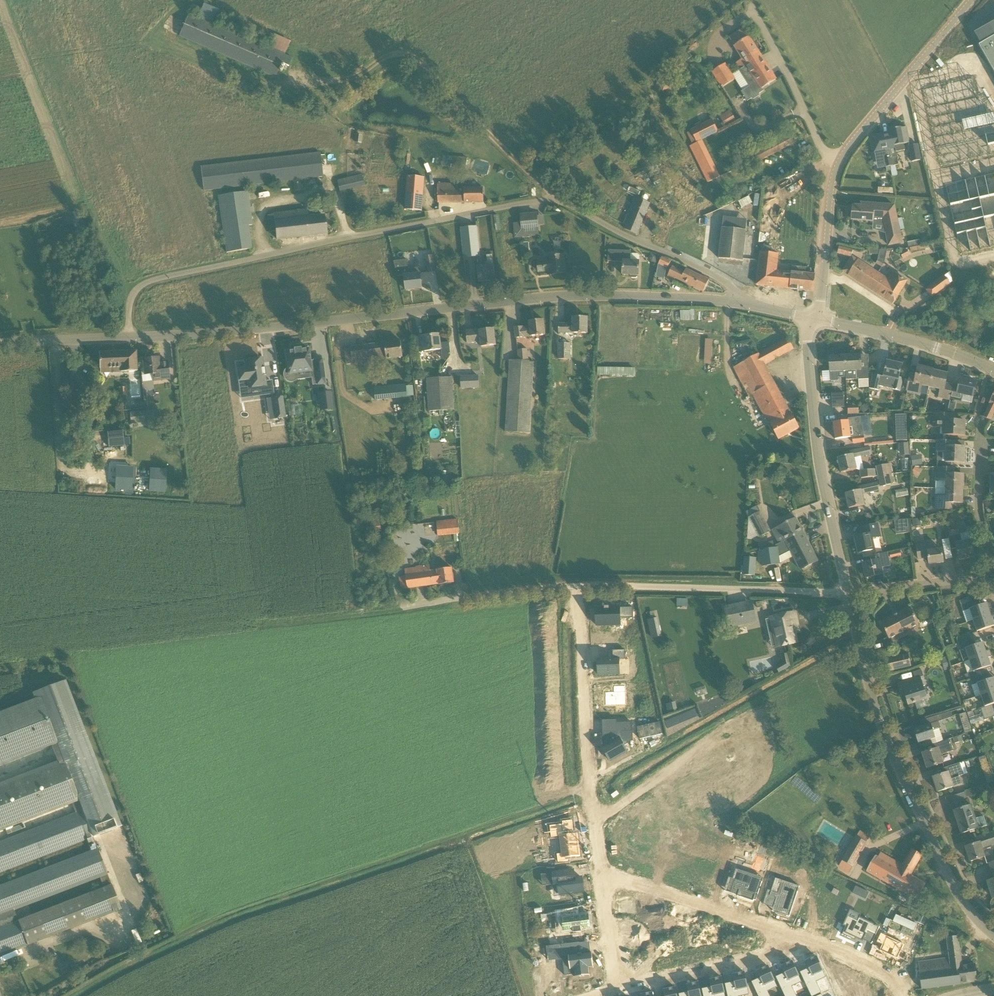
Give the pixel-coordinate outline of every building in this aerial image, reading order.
[(213,24),(197,17),(189,13),(179,36),(275,78),(281,63),(289,66),(292,58),(268,48),(213,24)] [(991,25),(992,28),(986,31),(984,29),(976,33),(982,43),(979,45),(993,72),(993,23),(991,25)] [(737,63),(741,69),(762,56),(744,28),(729,37),(734,46),(742,59),(737,63)] [(762,56),(741,69),(740,70),(750,87),(742,92),(748,100),(752,98),(754,99),(759,95),(759,93),(763,91),(761,88),(776,79),(762,56)] [(722,87),(735,79),(725,63),(712,71),(722,87)] [(655,78),(659,85),(669,79),(666,72),(655,78)] [(924,88),(941,166),(993,154),(993,114),(993,113),(988,114),(983,95),(977,96),(973,77),(924,88)] [(719,116),(726,127),(736,120),(730,110),(719,116)] [(713,120),(696,128),(691,130),(697,142),(718,132),(713,120)] [(904,144),(909,143),(906,127),(903,128),(903,127),(889,130),(890,133),(892,142),(889,142),(890,149),(896,148),(897,152),(905,150),(904,144)] [(787,132),(778,137),(744,155),(750,166),(793,143),(787,132)] [(890,133),(872,136),(875,152),(890,149),(889,142),(892,142),(890,133)] [(707,183),(720,176),(703,141),(690,147),(707,183)] [(918,145),(908,147),(911,162),(921,161),(918,145)] [(323,176),(321,159),(325,159),(324,154),(320,155),(320,153),(201,167),(203,191),(323,176)] [(441,157),(440,167),(467,170),(468,160),(441,157)] [(884,159),(886,167),(893,166),(891,158),(884,159)] [(361,174),(337,180),(340,192),(364,185),(361,174)] [(946,186),(961,255),(993,247),(993,175),(946,186)] [(409,176),(406,209),(421,211),(424,178),(409,176)] [(294,191),(301,190),(300,182),(293,183),(294,191)] [(438,184),(438,188),(438,203),(464,202),(464,203),(484,202),(484,188),(470,188),(470,184),(438,184)] [(247,191),(218,196),(226,253),(251,249),(248,226),(252,225),(247,191)] [(641,225),(651,203),(635,197),(628,215),(628,214),(624,224),(627,225),(625,229),(637,234),(641,225)] [(852,220),(862,221),(873,222),(873,221),(884,222),(889,246),(902,243),(895,206),(861,203),(860,206),(853,205),(852,220)] [(267,214),(268,222),(270,232),(276,231),(277,239),(326,234),(324,216),(308,217),(307,210),(267,214)] [(538,232),(538,226),(545,225),(544,215),(537,216),(537,214),(521,215),(523,234),(538,232)] [(479,255),(476,226),(461,228),(464,257),(479,255)] [(743,261),(746,230),(722,227),(719,258),(743,261)] [(835,253),(849,257),(851,249),(837,245),(835,253)] [(907,249),(900,253),(903,259),(910,255),(907,249)] [(638,254),(631,253),(631,251),(608,250),(608,261),(623,262),(623,275),(631,275),(631,277),(632,278),(636,278),(637,277),(638,275),(639,275),(639,266),(639,261),(639,256),(639,255),(638,254)] [(884,265),(887,250),(870,250),(870,254),(879,254),(878,261),(884,265)] [(399,253),(400,260),(402,276),(405,276),(406,290),(422,289),(420,273),(409,275),(407,260),(411,259),(410,251),(399,253)] [(760,252),(757,285),(790,288),(790,289),(814,291),(815,274),(805,273),(806,267),(792,266),(792,272),(776,271),(778,255),(760,252)] [(477,267),(479,282),(496,280),(494,265),(493,254),(487,255),(488,266),(477,267)] [(419,258),(422,274),(436,271),(433,255),(419,258)] [(538,262),(539,272),(552,271),(552,274),(566,273),(564,255),(547,257),(548,261),(538,262)] [(662,257),(659,263),(668,268),(671,262),(662,257)] [(854,266),(848,275),(893,304),(908,281),(894,272),(889,280),(858,260),(856,262),(854,261),(851,265),(854,266)] [(676,278),(704,292),(709,280),(686,269),(684,273),(672,267),(667,278),(674,282),(676,278)] [(936,292),(946,286),(940,278),(931,285),(936,292)] [(692,310),(679,310),(680,320),(693,319),(692,310)] [(573,317),(573,325),(565,325),(565,324),(559,324),(559,333),(573,333),(588,333),(588,317),(573,317)] [(523,327),(523,326),(515,327),(515,328),(516,338),(545,335),(544,320),(529,321),(530,327),(523,327)] [(496,345),(494,329),(480,331),(480,329),(466,331),(468,343),(481,342),(481,347),(496,345)] [(442,349),(440,334),(417,337),(419,352),(442,349)] [(703,338),(702,362),(711,363),(711,339),(703,338)] [(781,342),(787,352),(793,349),(787,338),(781,342)] [(387,359),(403,357),(401,341),(385,343),(345,348),(347,364),(384,359),(384,358),(387,358),(387,359)] [(568,379),(568,359),(571,359),(571,343),(550,343),(550,376),(558,376),(558,363),(563,363),(563,379),(568,379)] [(777,358),(771,347),(744,362),(744,363),(734,368),(749,395),(752,394),(765,418),(768,416),(771,423),(779,439),(799,428),(765,364),(777,358)] [(530,433),(534,362),(529,362),(527,349),(517,350),(519,361),(510,361),(506,432),(530,433)] [(120,368),(121,372),(137,371),(136,351),(99,353),(99,369),(120,368)] [(295,353),(295,354),(292,354),(293,356),(289,357),(290,363),(287,364),(288,372),(286,375),(286,378),(287,381),(290,382),(293,383),(296,382),(297,379),(298,376),(311,375),(313,389),(327,387),(324,362),(310,364),(309,352),(301,353),(300,352),(295,353)] [(869,378),(869,367),(861,367),(861,355),(845,356),(846,371),(846,379),(869,378)] [(846,371),(845,356),(830,357),(831,381),(838,381),(837,371),(846,371)] [(153,381),(169,379),(167,361),(159,362),(158,358),(143,359),(145,375),(153,374),(153,381)] [(266,382),(265,376),(266,376),(266,375),(265,375),(264,369),(265,369),(265,368),(264,369),(263,359),(246,361),(247,369),(238,370),(239,381),(247,380),(248,388),(261,386),(262,395),(274,394),(272,381),(266,382)] [(900,377),(902,364),(887,361),(884,376),(874,374),(871,388),(879,390),(880,386),(901,391),(903,378),(900,377)] [(929,387),(933,371),(933,370),(918,366),(915,378),(909,376),(906,390),(920,393),(922,385),(929,387)] [(950,400),(950,399),(953,385),(946,383),(948,374),(933,371),(929,387),(940,389),(938,397),(950,400)] [(479,375),(461,376),(461,389),(479,388),(479,375)] [(429,412),(454,411),(452,377),(427,378),(429,412)] [(953,385),(950,399),(961,401),(963,395),(973,397),(976,382),(961,378),(959,386),(953,385)] [(407,398),(406,381),(374,384),(376,401),(407,398)] [(332,391),(317,393),(318,401),(320,412),(334,410),(333,399),(332,391)] [(832,393),(832,401),(844,400),(844,392),(832,393)] [(984,417),(991,421),(993,414),(993,394),(989,403),(990,404),(984,417)] [(282,397),(272,399),(275,418),(285,417),(282,397)] [(143,421),(143,412),(130,412),(131,422),(143,421)] [(965,421),(955,421),(949,421),(949,414),(934,413),(933,427),(946,427),(945,435),(965,436),(965,421)] [(906,414),(896,415),(896,441),(907,441),(906,414)] [(833,423),(834,426),(834,429),(835,439),(853,437),(854,443),(865,442),(863,424),(862,424),(861,417),(848,418),(849,421),(833,423)] [(403,435),(393,436),(394,445),(404,444),(403,435)] [(946,462),(953,462),(964,463),(964,447),(954,447),(954,441),(938,440),(937,452),(946,452),(946,462)] [(850,450),(850,451),(851,455),(838,458),(841,473),(857,470),(855,458),(872,455),(870,446),(850,450)] [(918,455),(911,456),(912,466),(920,465),(918,455)] [(891,464),(887,465),(877,467),(879,477),(893,474),(891,464)] [(117,467),(115,489),(131,490),(133,468),(117,467)] [(936,467),(936,481),(945,481),(944,488),(963,489),(963,475),(960,475),(951,474),(951,468),(955,468),(953,468),(937,467),(936,467)] [(150,468),(149,491),(166,492),(167,469),(150,468)] [(860,470),(860,478),(876,477),(876,469),(860,470)] [(893,474),(879,477),(881,487),(891,484),(895,484),(895,483),(894,479),(893,474)] [(862,494),(872,492),(880,490),(878,482),(858,486),(859,491),(846,493),(849,508),(865,505),(862,494)] [(935,495),(935,509),(940,509),(949,509),(950,503),(963,503),(963,501),(963,489),(944,488),(944,495),(935,495)] [(985,508),(987,510),(989,513),(993,509),(990,504),(986,507),(985,508)] [(749,518),(747,538),(753,539),(758,536),(759,537),(770,531),(766,523),(755,529),(749,518)] [(772,530),(780,544),(785,541),(803,532),(796,518),(772,530)] [(920,518),(912,519),(913,527),(921,526),(920,518)] [(458,519),(436,521),(438,536),(459,534),(458,519)] [(910,532),(908,519),(894,520),(896,534),(910,532)] [(863,536),(855,537),(859,553),(863,552),(864,557),(876,554),(875,549),(872,539),(880,537),(877,524),(861,527),(863,536)] [(774,548),(765,550),(761,551),(763,566),(780,564),(779,556),(790,550),(801,570),(818,561),(803,532),(785,541),(780,544),(774,547),(774,548)] [(961,534),(950,536),(949,536),(951,549),(957,548),(959,560),(974,557),(971,540),(962,542),(961,534)] [(919,559),(929,558),(929,564),(944,562),(942,549),(933,550),(932,544),(917,546),(919,559)] [(882,568),(890,566),(887,553),(874,556),(875,561),(863,563),(866,578),(883,574),(882,568)] [(744,557),(743,575),(755,576),(756,558),(744,557)] [(401,589),(439,584),(439,585),(454,583),(452,568),(437,570),(430,571),(430,565),(416,567),(416,568),(405,569),(406,575),(399,577),(401,589)] [(764,610),(769,609),(768,601),(757,603),(758,608),(763,607),(764,610)] [(755,621),(751,602),(725,607),(729,626),(755,621)] [(961,606),(963,611),(969,609),(973,620),(990,614),(987,603),(975,607),(973,602),(966,604),(961,606)] [(620,607),(596,608),(597,626),(621,625),(620,618),(633,617),(633,607),(620,608),(620,607)] [(889,639),(919,624),(911,608),(881,623),(889,639)] [(795,612),(773,617),(780,646),(797,643),(795,633),(797,633),(796,629),(798,628),(795,612)] [(990,614),(973,620),(977,631),(993,626),(993,625),(990,614)] [(658,618),(647,620),(649,627),(659,624),(658,618)] [(957,638),(959,644),(971,640),(969,634),(957,638)] [(973,646),(971,640),(959,644),(961,650),(965,648),(969,660),(991,653),(990,649),(986,651),(983,643),(973,646)] [(613,659),(598,659),(598,675),(620,674),(619,659),(625,659),(625,650),(613,650),(613,659)] [(911,666),(909,653),(884,659),(887,672),(911,666)] [(992,656),(991,653),(969,660),(965,661),(965,662),(964,662),(967,674),(969,673),(971,679),(983,675),(981,669),(991,666),(988,658),(992,656)] [(776,667),(779,672),(790,666),(788,654),(782,655),(784,663),(776,667)] [(977,683),(981,695),(993,691),(993,678),(984,681),(983,675),(971,679),(973,685),(977,683)] [(898,684),(902,696),(902,697),(906,696),(909,705),(927,699),(920,677),(898,684)] [(65,681),(32,693),(34,699),(0,713),(0,765),(52,745),(58,761),(0,783),(0,831),(72,803),(76,814),(0,843),(0,873),(86,840),(90,851),(0,885),(0,956),(36,942),(81,925),(121,909),(93,837),(121,826),(65,681)] [(614,692),(605,692),(605,693),(606,693),(606,704),(605,704),(605,705),(626,705),(626,704),(625,704),(625,692),(626,692),(626,691),(625,691),(625,685),(614,686),(614,692)] [(981,695),(976,697),(982,713),(993,709),(992,704),(993,704),(993,691),(981,695)] [(789,703),(783,706),(791,721),(797,718),(789,703)] [(982,713),(984,719),(993,716),(993,709),(982,713)] [(925,747),(933,744),(931,739),(936,738),(934,731),(941,729),(939,722),(937,716),(923,720),(925,726),(914,729),(918,743),(924,741),(925,747)] [(604,747),(602,748),(610,761),(627,752),(624,746),(626,744),(622,737),(622,732),(632,731),(632,722),(617,723),(617,731),(604,731),(604,747)] [(970,724),(963,726),(965,733),(972,731),(970,724)] [(949,739),(933,744),(934,750),(923,753),(928,768),(943,763),(940,755),(953,750),(949,739)] [(988,783),(993,781),(993,779),(986,755),(979,758),(988,783)] [(951,779),(964,774),(960,763),(943,768),(945,773),(933,777),(938,792),(953,787),(951,779)] [(954,827),(959,825),(961,834),(978,828),(987,825),(983,816),(975,818),(969,799),(947,806),(954,827)] [(560,824),(548,826),(550,838),(558,837),(560,854),(555,854),(556,862),(567,861),(567,858),(579,857),(577,833),(573,834),(571,820),(560,821),(560,824)] [(719,828),(716,836),(733,842),(736,834),(719,828)] [(965,847),(970,862),(985,856),(983,848),(987,847),(989,848),(992,847),(993,845),(993,832),(989,833),(975,838),(976,843),(965,847)] [(867,843),(857,836),(842,861),(853,867),(867,843)] [(875,856),(867,871),(908,894),(917,899),(925,884),(910,875),(922,855),(913,849),(901,870),(875,856)] [(703,864),(695,885),(711,890),(713,883),(723,886),(729,868),(714,864),(713,867),(703,864)] [(735,879),(732,890),(738,892),(737,896),(753,901),(754,899),(756,899),(764,877),(736,868),(733,878),(735,879)] [(553,873),(541,874),(542,886),(559,884),(560,895),(584,892),(582,877),(570,879),(569,870),(553,872),(553,873)] [(768,890),(763,904),(779,909),(778,913),(789,917),(800,886),(782,880),(777,893),(768,890)] [(579,908),(555,911),(556,922),(563,921),(564,932),(574,930),(574,933),(581,932),(582,933),(582,932),(582,929),(590,928),(589,918),(587,918),(586,915),(580,916),(579,908)] [(892,917),(891,918),(913,929),(916,922),(895,911),(892,917)] [(846,926),(842,934),(851,938),(852,936),(863,941),(868,931),(876,935),(880,926),(876,925),(859,917),(857,920),(847,916),(847,917),(843,925),(846,926)] [(921,917),(918,922),(924,925),(926,919),(921,917)] [(881,933),(877,942),(882,944),(879,951),(898,959),(905,944),(881,933)] [(950,958),(942,959),(918,962),(922,989),(977,981),(975,964),(962,965),(958,936),(947,937),(950,958)] [(579,942),(546,946),(547,954),(554,953),(554,952),(560,951),(560,952),(562,952),(565,975),(575,974),(575,977),(589,975),(588,967),(594,966),(592,952),(581,954),(579,942)] [(809,967),(800,971),(811,995),(821,991),(816,980),(826,976),(816,955),(806,960),(809,967)] [(776,976),(785,995),(797,995),(792,986),(802,981),(792,960),(781,965),(785,972),(776,976)] [(752,982),(758,995),(770,995),(768,991),(778,987),(768,966),(758,971),(761,978),(752,982)] [(725,983),(728,995),(741,995),(749,994),(745,972),(733,974),(735,981),(725,983)] [(702,988),(704,995),(726,995),(721,977),(710,979),(712,986),(702,988)] [(679,993),(679,995),(702,995),(698,982),(687,984),(689,991),(679,993)] [(675,987),(664,989),(666,995),(677,995),(675,987)]
